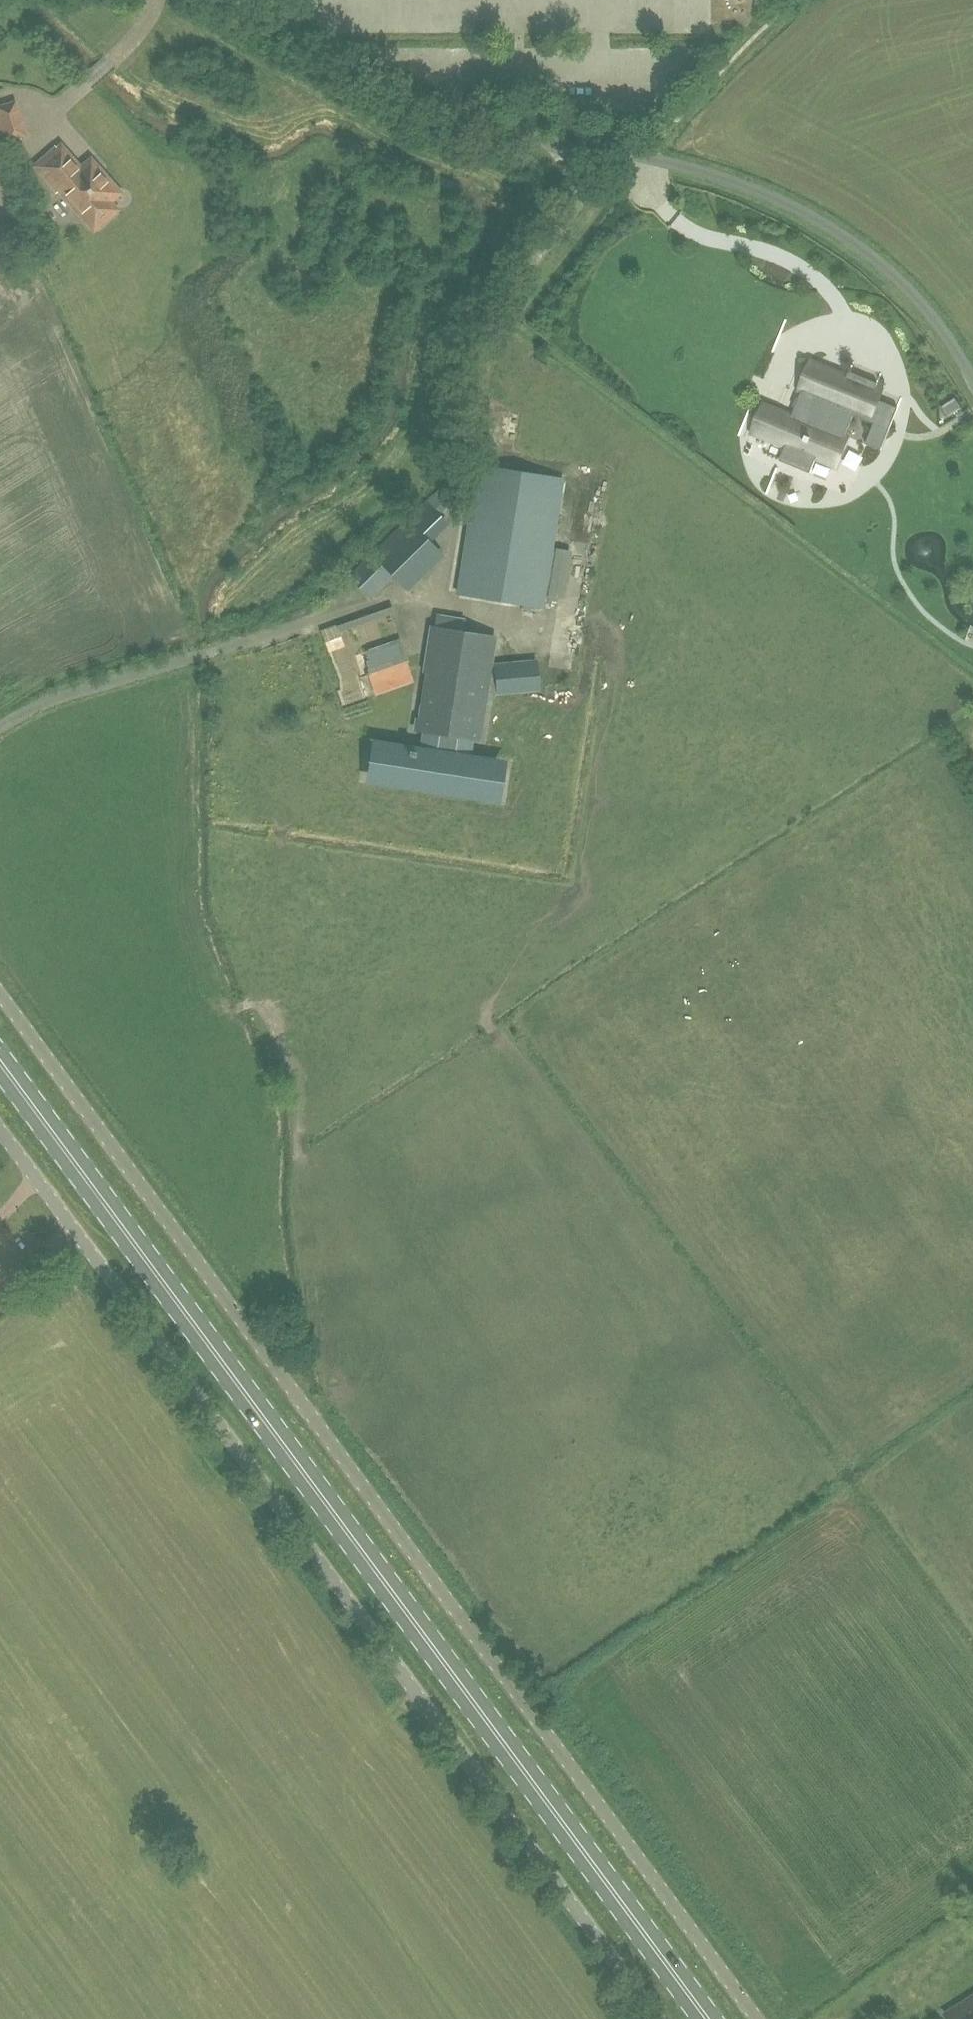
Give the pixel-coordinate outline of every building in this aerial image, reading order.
[(0,106),(0,132),(3,142),(25,134),(15,101),(0,106)] [(55,147),(34,166),(57,191),(62,186),(83,209),(82,216),(90,225),(98,226),(113,213),(113,205),(106,197),(116,188),(96,165),(91,169),(74,168),(55,147)] [(881,449),(898,407),(878,399),(881,391),(882,390),(876,387),(878,382),(849,371),(847,376),(810,361),(810,362),(810,363),(800,387),(799,387),(799,389),(802,390),(798,398),(796,397),(792,406),(795,407),(791,415),(763,403),(762,405),(763,405),(753,430),(752,430),(751,431),(785,445),(779,460),(810,472),(816,458),(836,466),(837,464),(836,464),(846,439),(847,439),(847,438),(845,437),(853,415),(873,423),(865,443),(881,449)] [(525,423),(526,413),(507,410),(506,420),(525,423)] [(563,481),(477,466),(457,592),(543,606),(563,481)] [(428,540),(446,522),(426,502),(349,576),(365,592),(388,570),(408,590),(444,555),(428,540)] [(369,678),(417,662),(404,626),(332,651),(352,708),(377,699),(369,678)] [(419,711),(481,721),(494,637),(433,627),(419,711)] [(455,752),(459,727),(441,724),(437,749),(413,745),(401,748),(372,743),(385,784),(400,786),(417,793),(458,799),(469,797),(500,802),(484,761),(470,759),(455,752)] [(944,2012),(949,2018),(972,2018),(972,1994),(944,2012)]
